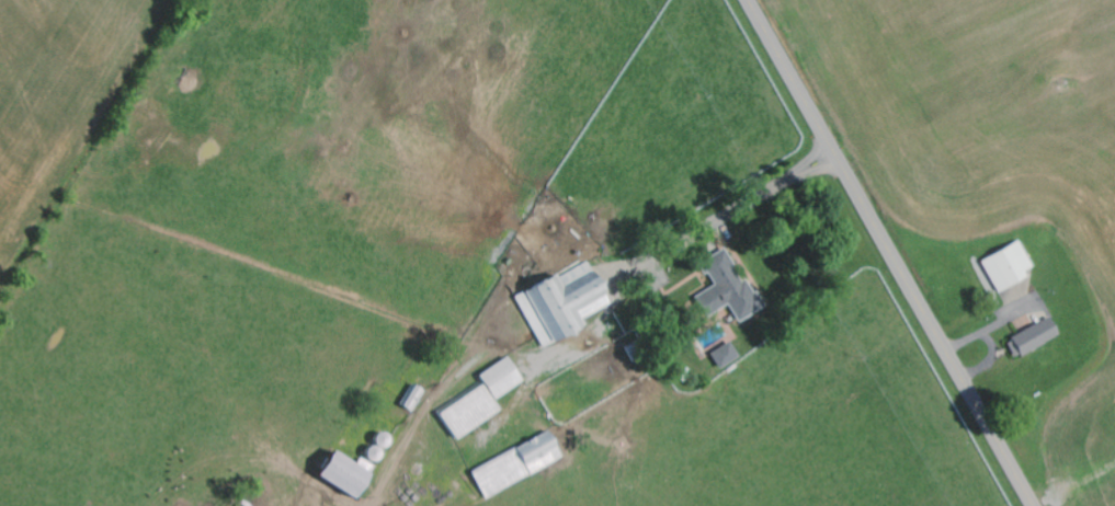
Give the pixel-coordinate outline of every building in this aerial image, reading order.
[(1036,271),(1018,241),(981,263),(999,293),(1036,271)] [(695,297),(706,318),(728,305),(738,323),(761,310),(726,249),(701,263),(713,286),(695,297)] [(610,305),(589,263),(558,279),(555,274),(515,295),(542,348),(586,325),(583,319),(610,305)] [(1011,336),(1019,355),(1060,339),(1052,319),(1011,336)] [(710,353),(717,369),(738,359),(731,343),(710,353)] [(500,412),(493,400),(524,383),(509,358),(478,376),(484,386),(437,412),(453,439),(500,412)] [(413,413),(425,391),(414,385),(402,407),(413,413)] [(563,461),(550,433),(471,470),(484,498),(563,461)] [(381,461),(380,448),(366,448),(367,462),(381,461)] [(315,475),(352,499),(374,466),(361,458),(356,466),(332,450),(315,475)]
